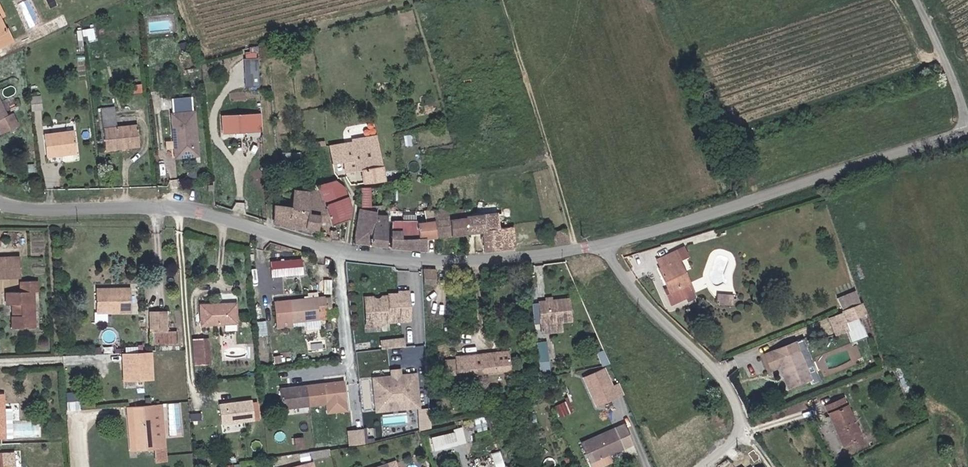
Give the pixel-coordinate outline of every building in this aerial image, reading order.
[(13,37),(8,27),(6,28),(0,15),(0,44),(13,37)] [(94,31),(86,32),(88,43),(95,42),(94,31)] [(259,56),(244,56),(243,85),(259,85),(259,56)] [(5,131),(20,122),(14,110),(9,112),(0,95),(0,121),(5,131)] [(47,110),(46,97),(35,98),(37,112),(47,110)] [(179,137),(181,156),(200,155),(196,112),(194,112),(193,98),(174,100),(175,114),(174,114),(176,137),(179,137)] [(106,149),(122,148),(121,143),(139,142),(138,125),(118,126),(117,108),(103,109),(106,149)] [(224,131),(264,129),(263,113),(223,114),(224,131)] [(48,156),(78,152),(75,131),(45,135),(48,156)] [(385,181),(379,135),(355,138),(355,141),(331,144),(333,163),(345,161),(346,170),(363,168),(364,183),(385,181)] [(329,223),(351,218),(354,208),(346,187),(338,179),(320,184),(314,190),(311,212),(320,214),(318,227),(330,228),(329,223)] [(363,187),(363,205),(399,204),(398,193),(398,186),(363,187)] [(268,224),(318,231),(318,227),(320,214),(311,212),(314,190),(295,188),(292,206),(271,203),(268,224)] [(377,210),(361,208),(353,243),(387,247),(388,214),(377,214),(377,210)] [(499,228),(499,211),(467,215),(467,208),(438,209),(438,221),(438,237),(485,230),(499,228)] [(420,237),(420,221),(420,219),(391,219),(391,229),(402,229),(402,237),(420,237)] [(420,221),(420,237),(426,237),(438,237),(438,221),(420,221)] [(487,249),(517,247),(515,226),(499,228),(485,230),(487,249)] [(426,251),(426,237),(420,237),(402,237),(402,229),(391,229),(391,248),(426,251)] [(552,244),(570,241),(568,229),(550,233),(552,244)] [(667,293),(671,303),(695,293),(691,284),(681,259),(689,256),(685,247),(660,257),(664,266),(661,267),(670,291),(667,293)] [(0,260),(0,276),(21,275),(21,259),(0,260)] [(439,282),(438,268),(425,268),(426,283),(439,282)] [(14,304),(14,326),(35,326),(35,290),(39,290),(39,279),(23,279),(23,290),(9,290),(9,304),(14,304)] [(111,291),(99,292),(99,311),(133,311),(133,288),(111,289),(111,291)] [(412,321),(410,290),(398,289),(398,291),(389,291),(389,294),(383,294),(380,297),(376,297),(374,294),(365,295),(367,326),(382,325),(382,323),(412,321)] [(865,314),(856,290),(838,297),(844,311),(828,317),(835,335),(848,330),(851,329),(847,320),(861,315),(865,314)] [(332,315),(329,294),(279,300),(282,324),(297,323),(297,319),(332,315)] [(736,294),(723,294),(722,302),(735,303),(736,294)] [(570,298),(542,299),(544,331),(563,330),(562,320),(572,319),(570,298)] [(235,304),(199,307),(201,326),(237,324),(235,304)] [(167,311),(151,311),(152,331),(167,330),(167,311)] [(868,336),(861,315),(847,320),(851,329),(848,330),(853,342),(868,336)] [(211,363),(209,337),(194,338),(196,364),(211,363)] [(381,347),(405,347),(405,337),(380,337),(381,347)] [(805,338),(764,353),(770,369),(781,364),(789,386),(807,379),(813,377),(802,349),(808,347),(805,338)] [(544,340),(537,341),(541,369),(549,368),(544,340)] [(510,351),(457,354),(458,373),(511,371),(510,351)] [(154,380),(153,352),(126,353),(127,369),(125,370),(125,380),(154,380)] [(419,371),(403,372),(403,367),(391,368),(391,374),(373,376),(376,411),(423,407),(419,371)] [(603,368),(586,376),(599,404),(616,396),(603,368)] [(326,383),(281,388),(283,406),(328,402),(326,383)] [(0,394),(0,439),(8,438),(7,412),(11,412),(11,408),(6,408),(6,394),(0,394)] [(66,396),(67,408),(80,407),(79,395),(66,396)] [(842,447),(862,440),(847,399),(827,406),(842,447)] [(253,421),(251,400),(217,403),(219,425),(253,421)] [(561,415),(573,411),(569,400),(558,404),(561,415)] [(164,445),(161,405),(129,408),(130,414),(134,413),(137,448),(164,445)] [(367,427),(347,429),(349,443),(369,441),(367,427)] [(582,442),(592,463),(623,448),(612,427),(582,442)] [(454,431),(432,437),(434,446),(457,440),(454,431)]
